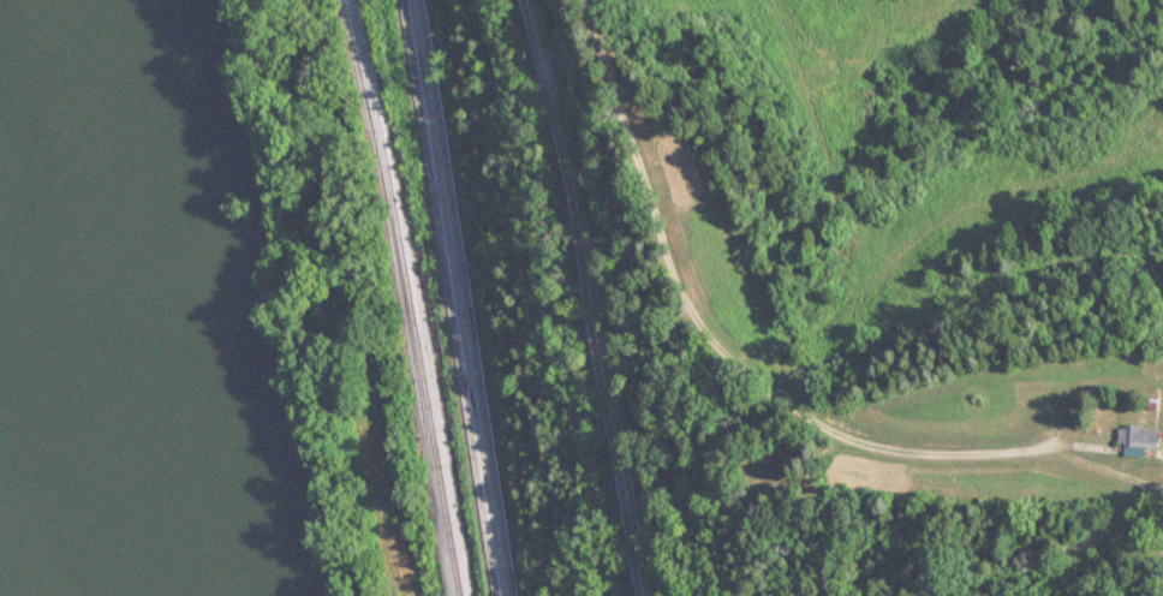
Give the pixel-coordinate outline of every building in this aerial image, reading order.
[(1125,428),(1125,450),(1157,450),(1157,428),(1125,428)]
